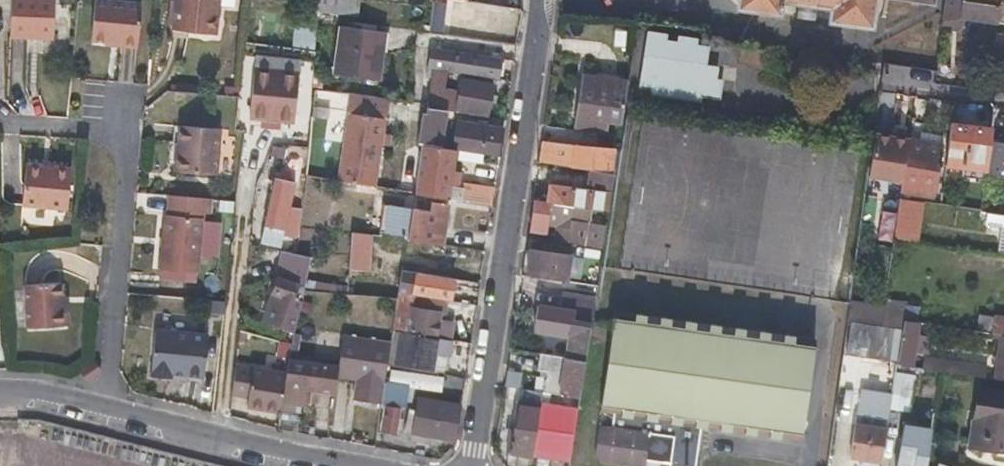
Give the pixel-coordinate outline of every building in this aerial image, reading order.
[(11,35),(55,37),(57,0),(13,0),(11,35)] [(92,37),(122,40),(122,43),(139,44),(143,0),(95,0),(92,37)] [(183,27),(225,31),(228,0),(186,0),(183,27)] [(369,0),(308,0),(307,4),(368,11),(369,0)] [(439,0),(431,0),(425,32),(440,34),(444,1),(439,0)] [(742,4),(777,9),(779,0),(742,0),(742,4)] [(835,5),(833,18),(868,23),(871,0),(804,0),(835,5)] [(1003,27),(1003,0),(953,0),(949,26),(960,28),(961,21),(1003,27)] [(340,72),(362,75),(383,78),(391,25),(348,19),(340,72)] [(302,47),(306,47),(310,48),(323,50),(325,27),(305,24),(302,47)] [(665,38),(646,35),(638,89),(650,91),(649,96),(699,103),(699,98),(718,100),(721,81),(713,80),(702,78),(704,66),(706,50),(696,49),(697,42),(678,39),(677,47),(664,45),(665,38)] [(1003,62),(1003,37),(991,35),(988,61),(1003,62)] [(498,72),(499,65),(500,58),(429,47),(427,62),(456,66),(455,72),(467,73),(468,68),(498,72)] [(704,66),(702,78),(713,80),(715,67),(704,66)] [(306,73),(261,67),(255,111),(299,118),(306,73)] [(486,103),(489,103),(493,103),(494,93),(488,93),(489,83),(458,78),(457,80),(455,91),(436,88),(437,77),(438,69),(431,69),(425,106),(455,111),(455,109),(484,113),(486,103)] [(576,121),(590,124),(605,126),(605,120),(618,122),(621,103),(623,103),(627,79),(583,73),(576,121)] [(437,77),(436,88),(455,91),(457,80),(437,77)] [(386,117),(367,114),(349,111),(342,164),(378,168),(386,117)] [(991,111),(989,127),(987,136),(1001,138),(1003,121),(1003,113),(991,111)] [(419,143),(435,145),(439,115),(424,112),(419,143)] [(455,139),(498,146),(501,128),(485,125),(485,121),(475,119),(475,123),(458,120),(455,139)] [(945,164),(983,169),(987,139),(987,136),(989,127),(951,121),(945,164)] [(227,127),(187,124),(185,141),(183,171),(222,174),(227,127)] [(907,137),(873,132),(867,174),(901,178),(902,174),(907,139),(907,137)] [(909,174),(907,192),(936,197),(944,145),(907,139),(902,174),(909,174)] [(987,139),(983,169),(982,174),(1003,177),(1003,142),(987,139)] [(452,148),(435,145),(419,143),(415,168),(412,193),(444,198),(452,148)] [(609,171),(610,161),(611,151),(573,146),(570,165),(609,171)] [(72,166),(26,162),(22,204),(68,208),(72,166)] [(899,191),(907,192),(909,174),(902,174),(901,178),(899,191)] [(270,227),(278,230),(287,232),(298,182),(280,178),(270,227)] [(547,182),(545,201),(584,207),(607,210),(610,191),(547,182)] [(490,205),(491,197),(492,189),(462,185),(460,200),(490,205)] [(974,208),(975,201),(976,194),(956,191),(953,204),(974,208)] [(209,198),(174,194),(173,213),(169,213),(164,268),(201,272),(208,212),(209,198)] [(902,237),(908,196),(898,194),(892,235),(902,237)] [(209,198),(208,212),(216,213),(217,199),(209,198)] [(584,207),(545,201),(534,200),(529,232),(542,234),(545,220),(558,222),(555,241),(569,243),(600,249),(603,235),(580,231),(584,207)] [(438,244),(441,224),(444,204),(429,202),(427,216),(409,213),(405,239),(438,244)] [(376,235),(405,239),(409,213),(409,211),(380,206),(376,235)] [(1003,266),(1003,213),(989,210),(987,221),(997,223),(990,264),(1003,266)] [(367,272),(373,234),(353,232),(348,274),(355,275),(355,270),(367,272)] [(563,282),(569,243),(555,241),(547,240),(545,253),(528,250),(524,270),(542,273),(541,278),(563,282)] [(300,268),(307,270),(310,257),(295,254),(291,265),(300,268)] [(264,321),(279,327),(293,332),(301,295),(296,293),(299,285),(295,284),(300,268),(291,265),(285,281),(279,279),(264,321)] [(410,294),(414,272),(400,269),(396,292),(410,294)] [(410,294),(445,300),(446,300),(450,278),(414,272),(410,294)] [(62,281),(26,283),(28,326),(69,324),(68,306),(63,306),(62,281)] [(442,319),(445,300),(410,294),(396,292),(391,327),(448,336),(450,321),(442,319)] [(574,309),(572,320),(589,323),(593,298),(562,293),(559,307),(574,309)] [(900,318),(915,320),(943,325),(945,315),(881,304),(879,321),(899,325),(900,318)] [(594,456),(595,460),(641,465),(642,461),(667,464),(666,465),(694,465),(701,425),(799,438),(812,349),(639,325),(640,313),(614,309),(599,411),(611,413),(609,426),(596,424),(592,453),(594,456)] [(813,338),(640,313),(639,325),(812,349),(813,338)] [(567,339),(565,357),(583,360),(589,323),(572,320),(553,317),(533,314),(531,333),(567,339)] [(1003,336),(1003,319),(978,314),(975,331),(1003,336)] [(908,365),(915,320),(900,318),(899,325),(898,328),(894,357),(893,363),(908,365)] [(851,320),(847,350),(894,357),(898,328),(851,320)] [(209,335),(158,330),(152,377),(171,379),(172,374),(203,377),(209,335)] [(391,330),(389,344),(385,364),(441,375),(442,369),(431,367),(433,353),(446,355),(448,339),(391,330)] [(340,336),(336,364),(334,377),(355,380),(353,400),(379,404),(385,364),(389,344),(340,336)] [(583,360),(565,357),(515,348),(513,365),(549,371),(546,392),(577,397),(583,360)] [(1001,351),(999,363),(996,362),(993,380),(1003,382),(1003,352),(1001,351)] [(288,357),(285,376),(280,399),(301,402),(305,377),(318,379),(316,389),(332,391),(334,377),(336,364),(288,357)] [(960,364),(960,365),(960,366),(920,360),(920,361),(915,361),(914,366),(982,378),(984,368),(960,364)] [(96,362),(82,372),(89,381),(103,371),(96,362)] [(280,399),(285,376),(235,367),(231,394),(248,397),(248,401),(261,403),(260,409),(278,412),(280,399)] [(510,371),(509,387),(524,389),(526,372),(510,371)] [(906,386),(892,384),(886,422),(900,424),(906,386)] [(530,455),(531,450),(537,408),(539,391),(524,389),(522,402),(516,401),(508,452),(530,455)] [(986,449),(1003,452),(1003,393),(972,389),(964,445),(986,449)] [(412,432),(432,435),(451,438),(457,404),(418,398),(412,432)] [(381,430),(388,431),(394,432),(398,407),(385,406),(381,430)] [(537,408),(531,450),(560,454),(566,413),(537,408)] [(884,421),(869,419),(855,417),(850,454),(878,458),(884,421)] [(921,463),(923,463),(928,428),(900,424),(895,465),(920,465),(921,463)]
